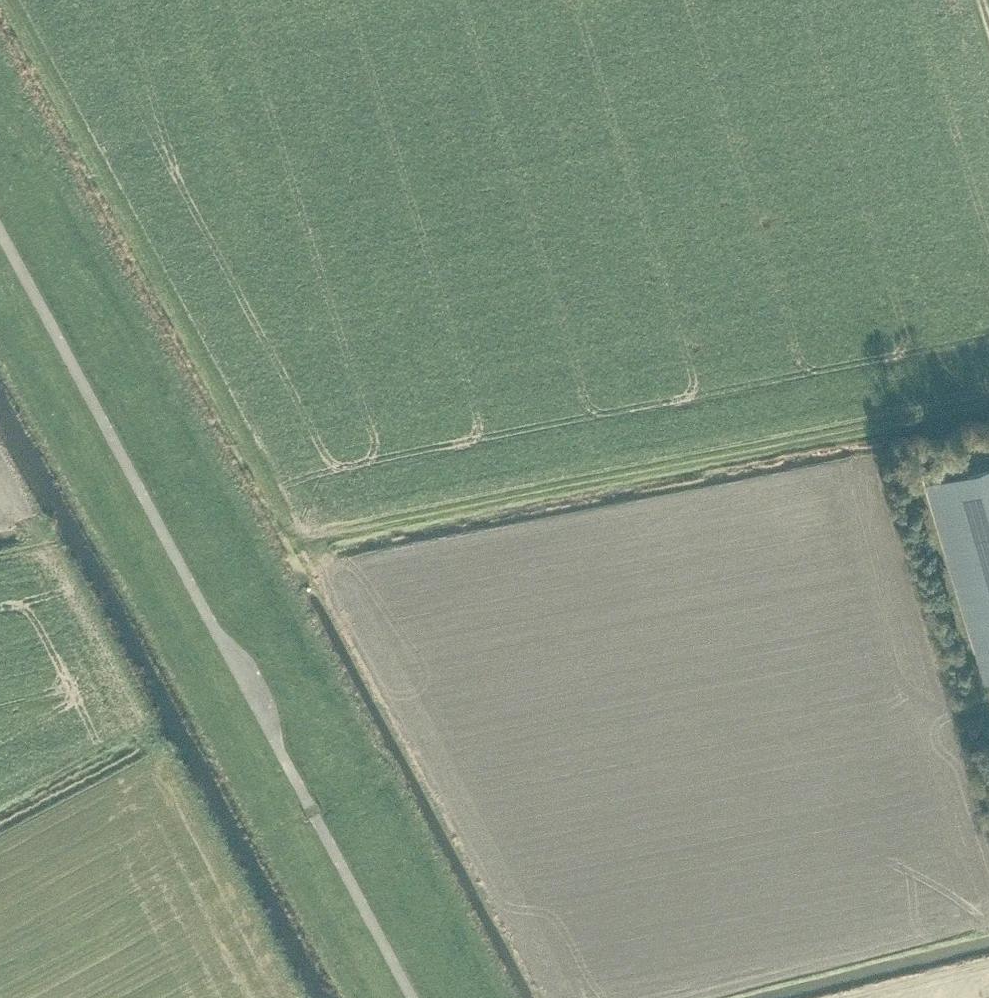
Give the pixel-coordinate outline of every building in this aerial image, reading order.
[(921,480),(984,679),(988,678),(988,458),(921,480)]
